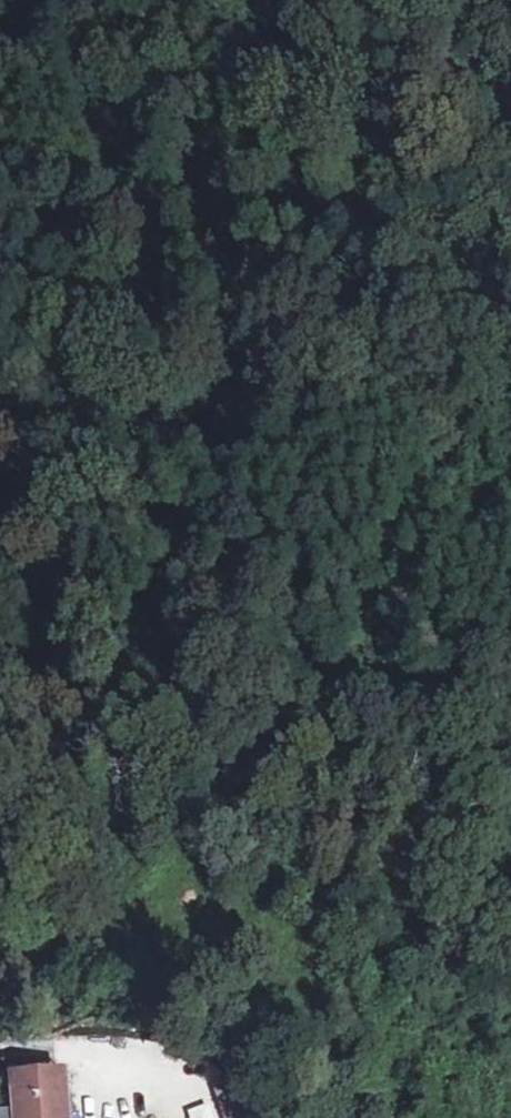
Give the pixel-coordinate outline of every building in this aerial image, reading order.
[(68,1074),(41,1076),(42,1087),(69,1085),(68,1074)] [(69,1085),(42,1087),(41,1076),(13,1078),(16,1112),(0,1113),(0,1117),(72,1117),(69,1085)]
